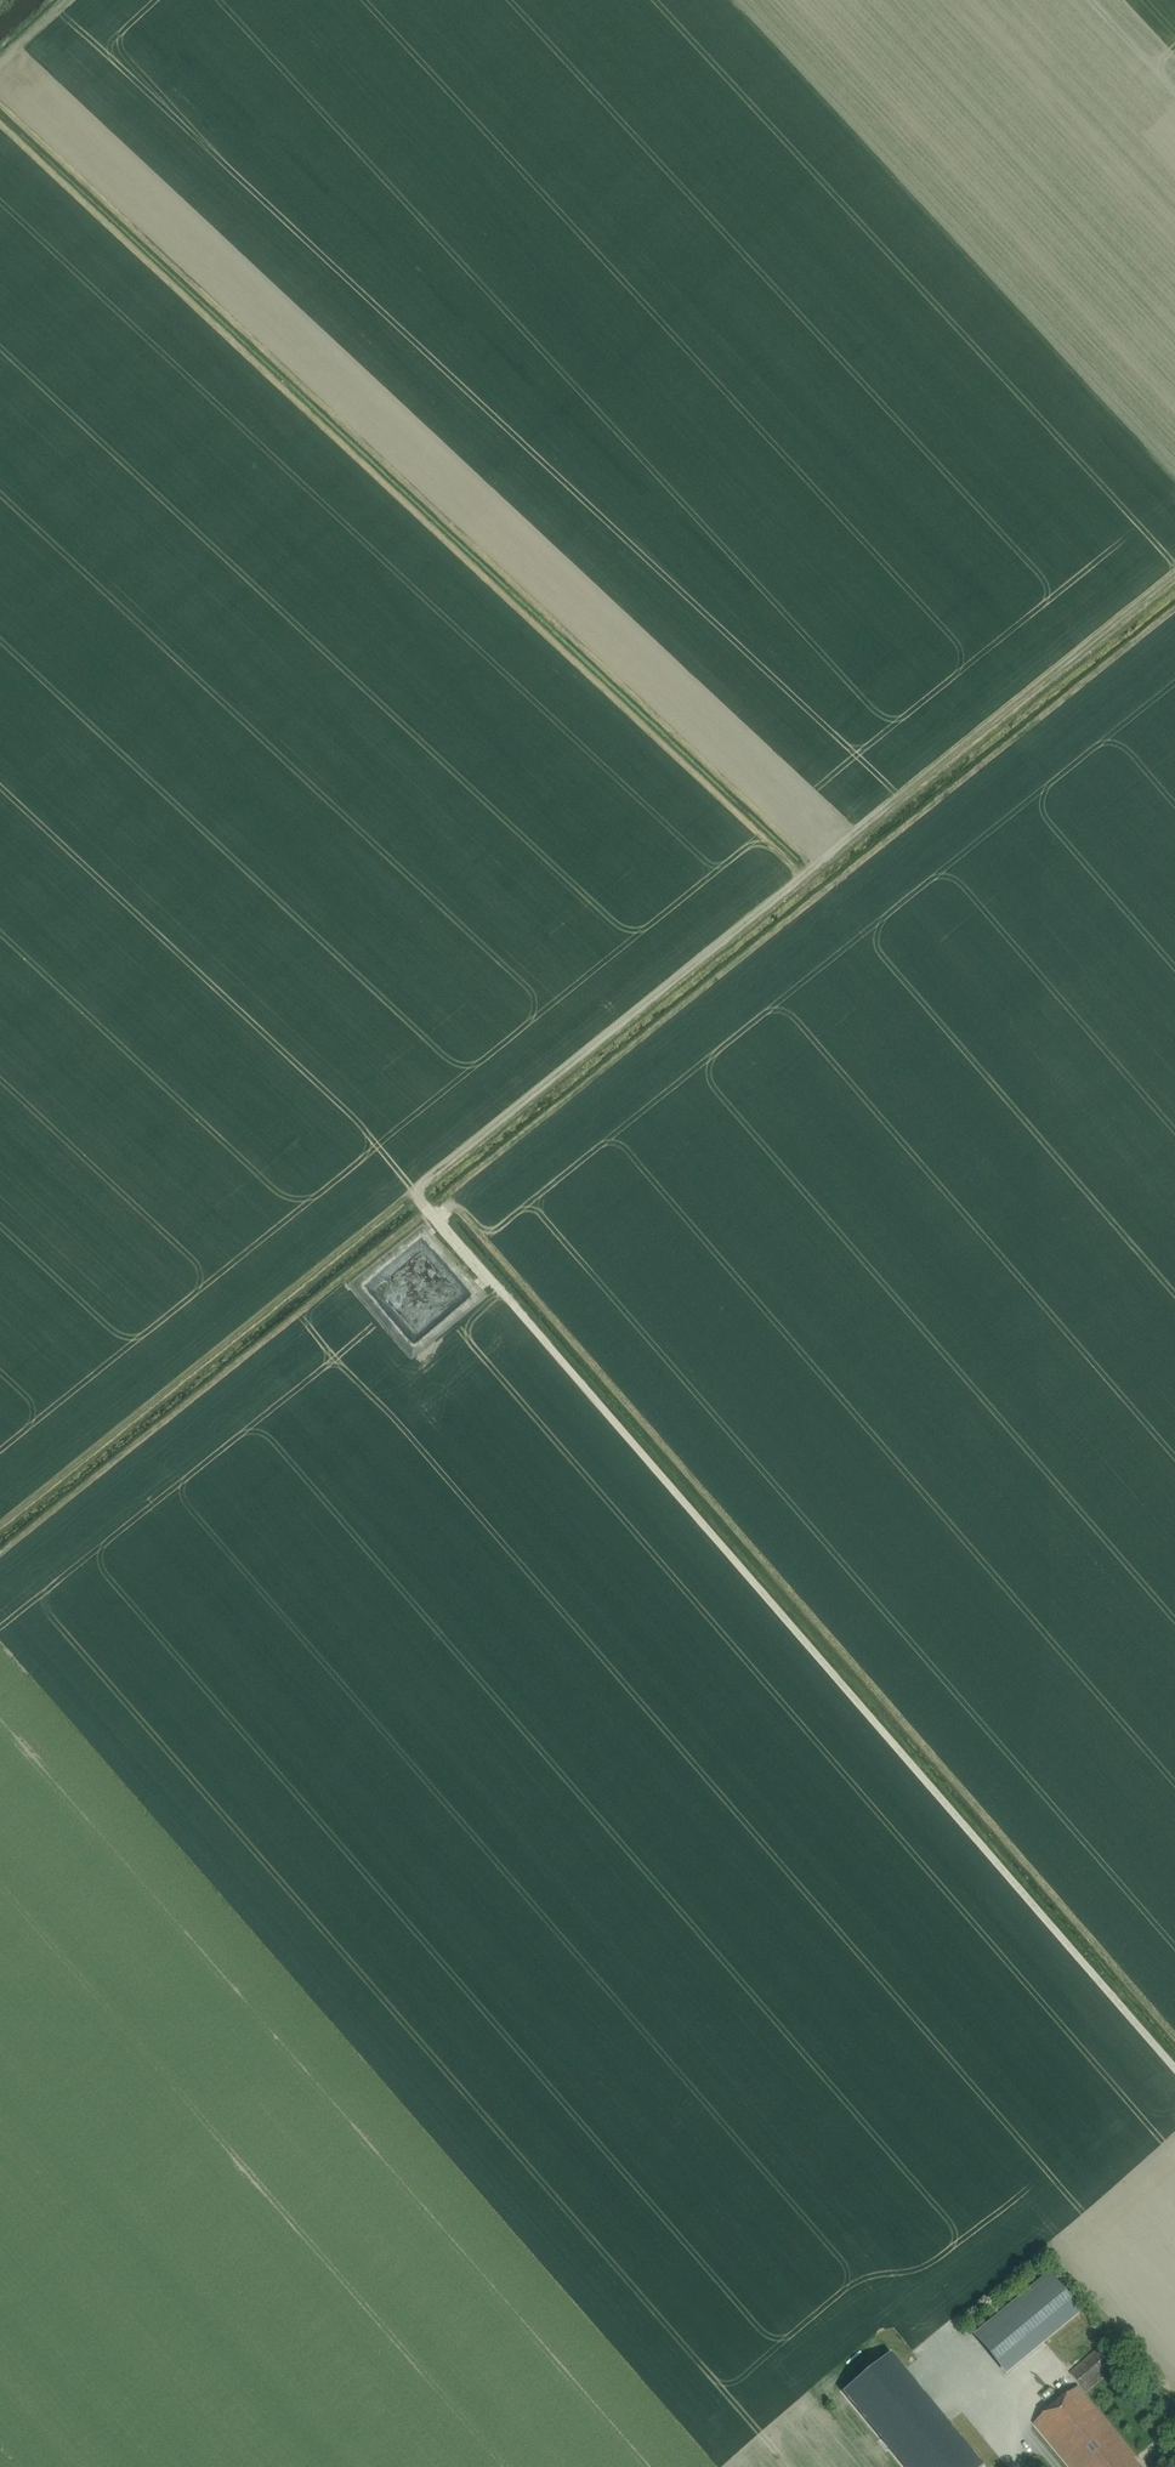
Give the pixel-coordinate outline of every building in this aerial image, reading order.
[(1050,2273),(971,2332),(1001,2374),(1081,2315),(1050,2273)] [(1086,2392),(1114,2368),(1097,2349),(1070,2372),(1086,2392)] [(843,2392),(904,2466),(981,2466),(983,2465),(891,2353),(843,2392)] [(1134,2460),(1137,2458),(1078,2386),(1034,2423),(1071,2466),(1140,2466),(1134,2460)]
